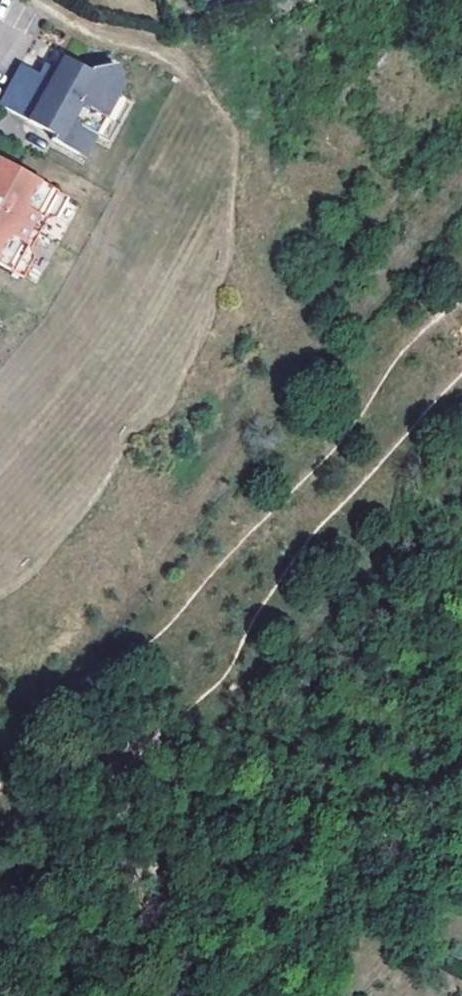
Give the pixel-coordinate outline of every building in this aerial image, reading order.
[(98,135),(117,99),(121,90),(122,81),(117,64),(94,68),(93,71),(66,56),(58,70),(48,64),(42,75),(24,65),(1,105),(56,136),(54,140),(81,155),(93,132),(98,135)] [(71,198),(0,158),(0,265),(25,279),(37,259),(34,249),(49,221),(59,218),(71,198)]
